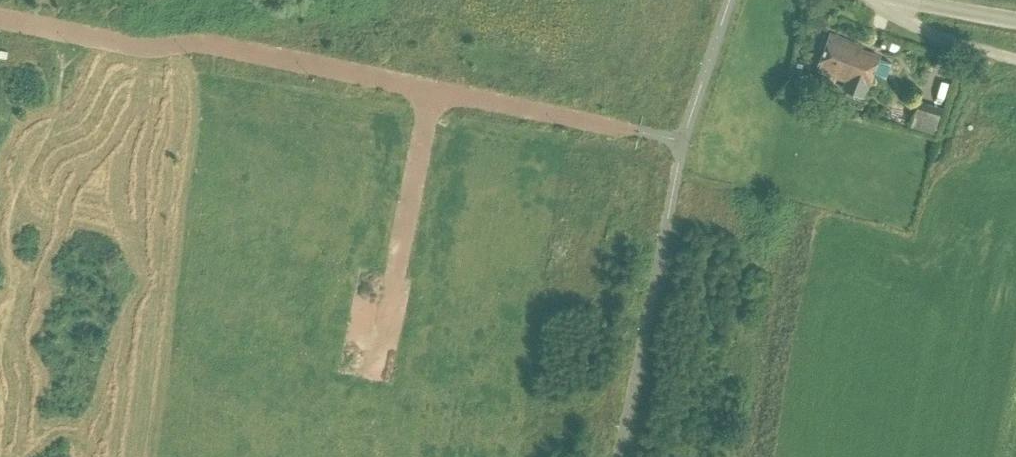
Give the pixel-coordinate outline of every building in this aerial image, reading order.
[(878,57),(877,60),(859,52),(862,47),(829,34),(822,43),(815,61),(814,71),(846,84),(843,90),(862,97),(865,88),(866,89),(872,75),(885,80),(892,64),(879,59),(879,57),(878,57)] [(901,43),(885,37),(882,46),(898,52),(901,43)] [(935,133),(942,108),(931,105),(924,130),(935,133)]
